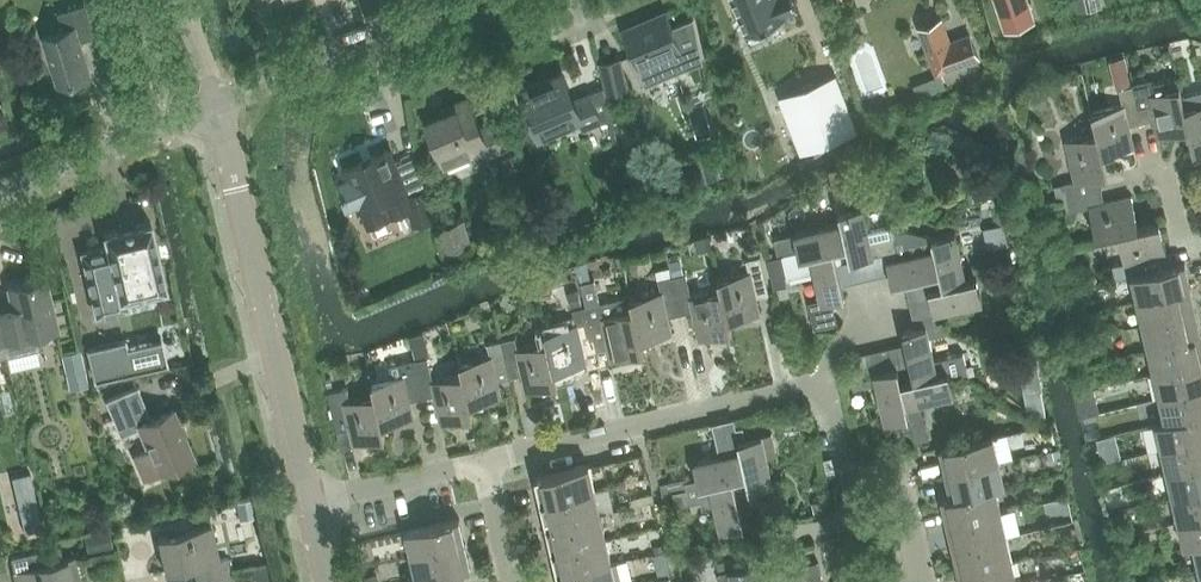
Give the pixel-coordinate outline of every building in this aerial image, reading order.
[(747,32),(786,16),(785,14),(799,8),(795,0),(734,0),(747,32)] [(1007,29),(1034,19),(1028,0),(998,0),(1007,29)] [(1078,11),(1103,4),(1102,0),(1075,0),(1078,11)] [(43,38),(59,86),(90,76),(80,42),(96,37),(85,5),(58,14),(64,32),(43,38)] [(693,17),(673,25),(667,10),(622,29),(639,69),(646,85),(704,60),(702,56),(703,56),(695,15),(694,16),(693,16),(693,17)] [(944,18),(921,27),(938,72),(981,55),(972,32),(952,40),(944,18)] [(607,92),(628,87),(621,57),(600,62),(607,92)] [(943,72),(928,78),(932,89),(947,83),(943,72)] [(1131,83),(1129,74),(1114,78),(1116,87),(1131,83)] [(564,75),(521,94),(539,136),(581,119),(585,127),(601,121),(611,116),(604,86),(589,93),(574,99),(564,75)] [(1186,107),(1183,96),(1181,86),(1178,76),(1153,82),(1152,77),(1132,81),(1133,85),(1142,122),(1154,119),(1158,136),(1189,129),(1190,129),(1184,107),(1186,107)] [(815,83),(780,97),(801,151),(837,137),(815,83)] [(1134,146),(1129,125),(1142,122),(1133,85),(1120,88),(1124,104),(1092,112),(1097,132),(1098,132),(1102,154),(1103,153),(1134,146)] [(1183,96),(1186,107),(1184,107),(1190,129),(1189,129),(1194,150),(1200,149),(1200,91),(1183,96)] [(508,148),(496,120),(480,126),(471,103),(428,121),(446,164),(487,147),(491,155),(508,148)] [(1103,153),(1102,154),(1098,132),(1097,132),(1066,139),(1076,181),(1062,184),(1065,195),(1065,198),(1102,189),(1099,176),(1108,174),(1103,153)] [(674,144),(662,147),(666,162),(678,159),(674,144)] [(348,177),(340,180),(340,182),(342,181),(345,193),(344,193),(345,197),(346,197),(348,208),(347,209),(347,210),(360,205),(361,209),(362,208),(370,226),(411,209),(414,225),(435,220),(429,190),(408,194),(396,165),(389,150),(344,169),(348,177)] [(846,177),(832,180),(837,197),(851,193),(846,177)] [(1062,184),(1055,186),(1057,197),(1065,195),(1062,184)] [(1102,189),(1065,198),(1068,212),(1090,207),(1097,237),(1118,233),(1118,232),(1139,227),(1139,226),(1132,195),(1105,201),(1102,189)] [(862,193),(844,197),(847,210),(865,206),(862,193)] [(888,226),(870,230),(865,206),(847,210),(841,211),(844,222),(845,222),(850,245),(849,245),(852,260),(876,255),(887,252),(889,260),(901,257),(897,239),(899,229),(888,226)] [(990,229),(1008,225),(1004,208),(986,213),(990,229)] [(99,314),(126,308),(129,308),(128,305),(126,296),(136,294),(150,291),(149,290),(163,287),(166,287),(165,283),(165,284),(151,224),(152,224),(151,221),(148,222),(134,225),(121,228),(107,232),(107,231),(104,232),(105,235),(108,246),(84,252),(84,251),(82,252),(82,255),(96,312),(96,315),(99,315),(99,314)] [(1154,270),(1151,258),(1168,254),(1160,221),(1139,226),(1139,227),(1118,232),(1118,233),(1125,263),(1113,266),(1117,280),(1133,276),(1132,275),(1154,270)] [(799,248),(800,250),(801,256),(812,254),(812,253),(836,248),(849,245),(850,245),(845,222),(844,222),(796,233),(799,248)] [(459,223),(444,227),(451,249),(466,244),(459,223)] [(934,237),(935,237),(899,228),(899,229),(897,239),(901,257),(889,260),(894,283),(942,272),(943,272),(937,248),(937,249),(934,237)] [(969,280),(957,232),(935,237),(934,237),(937,249),(937,248),(943,272),(942,272),(945,285),(945,286),(969,280)] [(796,233),(774,238),(778,253),(799,248),(796,233)] [(756,240),(746,242),(749,254),(759,252),(756,240)] [(812,254),(801,256),(800,250),(784,253),(784,255),(789,275),(816,269),(823,300),(813,303),(818,327),(838,322),(833,300),(847,296),(836,248),(812,253),(812,254)] [(1011,248),(992,252),(995,268),(1014,264),(1011,248)] [(679,254),(669,256),(673,274),(684,272),(679,254)] [(718,278),(720,289),(728,320),(729,320),(761,312),(757,296),(770,293),(761,255),(746,259),(749,270),(718,278)] [(784,255),(771,258),(775,278),(788,275),(789,275),(784,255)] [(442,257),(430,262),(436,278),(449,273),(442,257)] [(1132,275),(1133,276),(1138,300),(1191,287),(1186,262),(1154,270),(1132,275)] [(977,266),(979,277),(980,284),(992,281),(988,264),(977,266)] [(670,267),(656,271),(658,280),(672,276),(670,267)] [(729,320),(728,320),(720,289),(691,296),(685,273),(672,276),(680,313),(693,310),(700,339),(731,331),(729,320)] [(640,340),(641,340),(672,333),(668,316),(680,313),(672,276),(658,280),(661,291),(630,298),(632,309),(640,340)] [(945,285),(930,289),(936,312),(984,301),(980,284),(979,277),(969,280),(945,286),(945,285)] [(7,356),(41,348),(38,332),(58,328),(46,278),(8,287),(16,318),(0,322),(0,327),(7,356)] [(1144,324),(1197,312),(1191,287),(1138,300),(1144,324)] [(632,309),(630,298),(629,295),(599,302),(597,291),(595,292),(594,289),(582,292),(586,306),(595,343),(607,340),(612,359),(644,351),(641,340),(640,340),(632,309)] [(579,290),(568,292),(571,305),(582,303),(579,290)] [(555,372),(556,372),(587,365),(582,345),(595,343),(586,306),(572,309),(575,322),(544,330),(547,341),(555,372)] [(1200,337),(1200,329),(1197,312),(1144,324),(1149,349),(1200,337)] [(945,321),(928,325),(930,337),(948,333),(945,321)] [(916,378),(916,379),(939,374),(939,373),(930,337),(928,325),(905,330),(916,378)] [(556,372),(555,372),(547,341),(518,348),(515,336),(501,340),(510,376),(522,374),(526,390),(558,383),(556,372)] [(1200,362),(1200,337),(1149,349),(1155,373),(1200,362)] [(91,347),(88,348),(89,351),(95,377),(94,377),(95,379),(98,379),(164,364),(167,363),(166,360),(162,342),(162,339),(159,340),(127,347),(126,342),(125,340),(123,340),(91,348),(91,347)] [(469,404),(471,403),(501,396),(497,379),(510,376),(501,340),(488,343),(490,354),(459,361),(462,373),(469,404)] [(80,350),(62,354),(70,389),(88,385),(80,350)] [(471,403),(469,404),(462,373),(433,380),(427,357),(413,360),(422,397),(435,394),(441,422),(474,415),(471,403)] [(947,360),(950,370),(951,377),(964,374),(960,357),(947,360)] [(413,360),(390,365),(393,377),(371,382),(374,393),(381,424),(383,423),(414,416),(410,399),(422,397),(413,360)] [(1200,388),(1200,362),(1155,373),(1160,397),(1200,388)] [(902,381),(903,381),(900,366),(876,372),(887,421),(903,417),(911,415),(908,404),(907,404),(902,381)] [(867,386),(863,367),(851,370),(855,388),(867,386)] [(911,415),(903,417),(906,429),(912,428),(915,441),(929,438),(921,401),(955,393),(951,377),(950,370),(939,373),(939,374),(916,379),(916,378),(903,381),(902,381),(907,404),(908,404),(911,415)] [(138,386),(106,400),(113,417),(121,435),(139,427),(148,447),(132,453),(143,478),(158,472),(194,456),(174,409),(151,418),(145,404),(138,386)] [(348,387),(342,389),(328,392),(337,429),(349,426),(353,442),(385,435),(383,423),(381,424),(374,393),(351,399),(348,387)] [(1160,397),(1166,421),(1166,422),(1200,414),(1200,388),(1160,397)] [(1042,389),(1026,392),(1030,415),(1046,411),(1042,389)] [(0,393),(0,412),(0,414),(14,411),(9,391),(0,393)] [(1162,448),(1200,440),(1200,414),(1166,422),(1166,421),(1157,423),(1162,448)] [(976,422),(960,426),(964,442),(980,438),(976,422)] [(774,483),(768,457),(779,454),(774,431),(745,438),(738,440),(741,451),(742,450),(747,474),(746,474),(750,489),(774,483)] [(941,447),(947,472),(1000,460),(994,435),(980,438),(964,442),(941,447)] [(1052,435),(1023,436),(1023,449),(1052,447),(1052,435)] [(469,438),(471,447),(477,446),(475,436),(469,438)] [(1200,465),(1200,440),(1162,448),(1168,473),(1200,465)] [(1058,447),(1048,449),(1050,457),(1060,455),(1058,447)] [(733,477),(746,474),(747,474),(742,450),(741,451),(693,462),(697,478),(699,485),(710,483),(710,481),(733,476),(733,477)] [(997,487),(996,487),(1006,485),(1000,460),(947,472),(953,496),(997,487)] [(536,477),(541,501),(595,489),(589,464),(536,477)] [(1200,491),(1200,465),(1168,473),(1173,497),(1200,491)] [(710,481),(710,483),(699,485),(697,478),(686,481),(687,487),(690,501),(701,498),(703,506),(715,503),(721,530),(744,524),(733,477),(733,476),(710,481)] [(685,477),(662,482),(664,492),(673,490),(687,487),(686,481),(685,477)] [(996,487),(997,487),(953,496),(943,499),(949,524),(1002,511),(996,487)] [(595,489),(541,501),(547,525),(600,513),(595,489)] [(1179,521),(1200,516),(1200,491),(1173,497),(1179,521)] [(827,498),(813,502),(817,515),(831,511),(827,498)] [(37,500),(19,504),(25,532),(43,528),(37,500)] [(251,500),(237,503),(241,520),(255,517),(251,500)] [(1172,507),(1157,514),(1164,527),(1178,520),(1172,507)] [(1002,511),(949,524),(954,548),(1008,535),(1002,511)] [(124,512),(117,514),(120,525),(131,523),(130,516),(124,512)] [(600,513),(547,525),(553,550),(606,538),(600,513)] [(115,514),(100,518),(102,528),(117,524),(115,514)] [(1179,521),(1185,547),(1194,545),(1194,544),(1200,542),(1200,516),(1179,521)] [(406,531),(412,556),(465,544),(459,518),(406,531)] [(197,581),(231,573),(227,558),(219,560),(211,525),(158,537),(166,573),(193,567),(197,581)] [(130,527),(116,530),(119,544),(133,541),(130,527)] [(110,531),(85,536),(89,553),(114,548),(110,531)] [(1008,535),(954,548),(960,572),(1013,560),(1008,535)] [(558,574),(611,562),(606,538),(553,550),(558,574)] [(417,580),(461,570),(461,571),(471,569),(465,544),(412,556),(417,580)] [(74,557),(63,559),(60,545),(11,557),(17,581),(80,581),(74,557)] [(742,556),(717,562),(720,571),(729,569),(745,565),(742,556)] [(1013,560),(960,572),(962,581),(1018,581),(1013,560)] [(558,574),(560,581),(616,581),(611,562),(558,574)] [(753,563),(745,565),(729,569),(732,581),(758,581),(753,563)] [(255,570),(258,581),(273,581),(269,567),(255,570)] [(461,571),(461,570),(417,580),(410,581),(464,581),(461,571)] [(197,581),(233,581),(231,573),(197,581)] [(365,576),(367,581),(379,581),(377,573),(365,576)]
